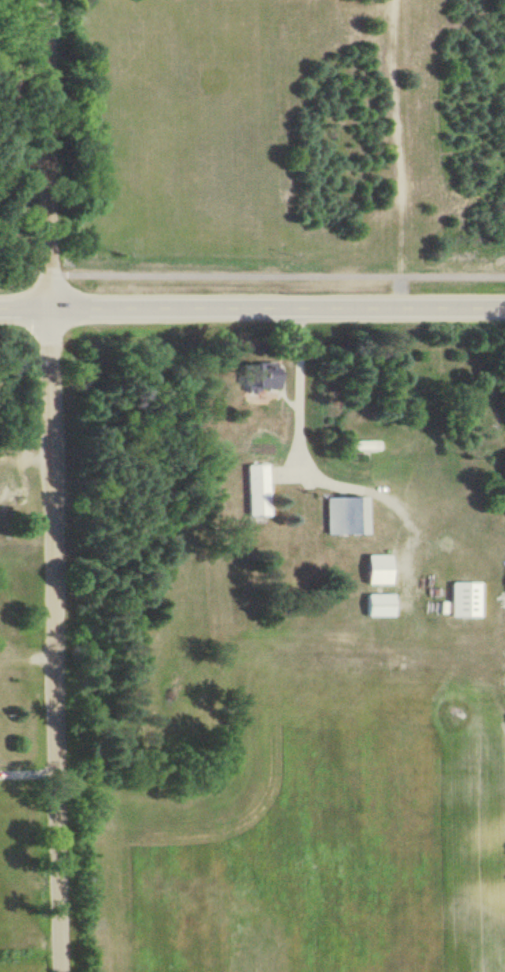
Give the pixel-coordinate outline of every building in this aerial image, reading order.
[(257,387),(275,387),(274,362),(242,363),(243,393),(257,393),(257,387)] [(376,449),(376,441),(347,440),(347,449),(376,449)] [(249,515),(270,515),(269,464),(247,464),(249,515)] [(364,532),(363,495),(327,496),(328,533),(364,532)] [(389,554),(366,554),(366,583),(389,583),(389,554)] [(480,582),(451,582),(451,616),(480,616),(480,582)] [(366,616),(394,616),(393,593),(365,594),(366,616)]
